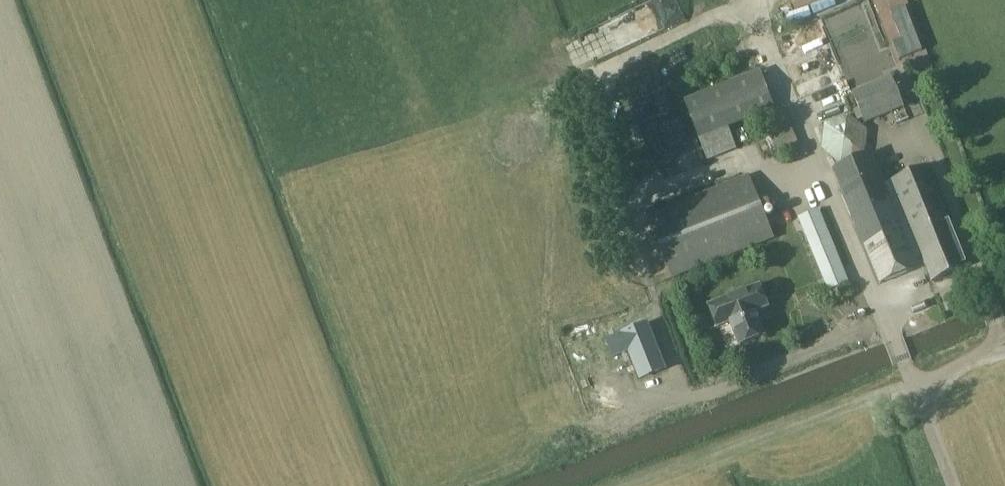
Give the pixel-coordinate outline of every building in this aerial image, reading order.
[(909,53),(923,48),(907,1),(892,6),(909,53)] [(760,70),(752,73),(684,100),(708,161),(737,149),(729,128),(775,110),(760,70)] [(865,125),(904,108),(891,77),(852,94),(865,125)] [(762,117),(778,157),(800,148),(784,107),(762,117)] [(840,165),(866,155),(868,130),(848,116),(824,124),(822,148),(840,165)] [(833,170),(840,188),(880,282),(918,266),(891,204),(871,155),(833,170)] [(932,282),(965,267),(925,167),(891,181),(932,282)] [(672,280),(755,247),(775,239),(749,174),(647,215),(672,280)] [(804,260),(839,245),(827,213),(791,228),(804,260)] [(832,257),(808,266),(821,297),(845,288),(832,257)] [(764,335),(755,312),(768,307),(760,286),(709,306),(717,327),(730,322),(740,345),(764,335)] [(622,339),(638,379),(667,367),(650,327),(622,339)]
